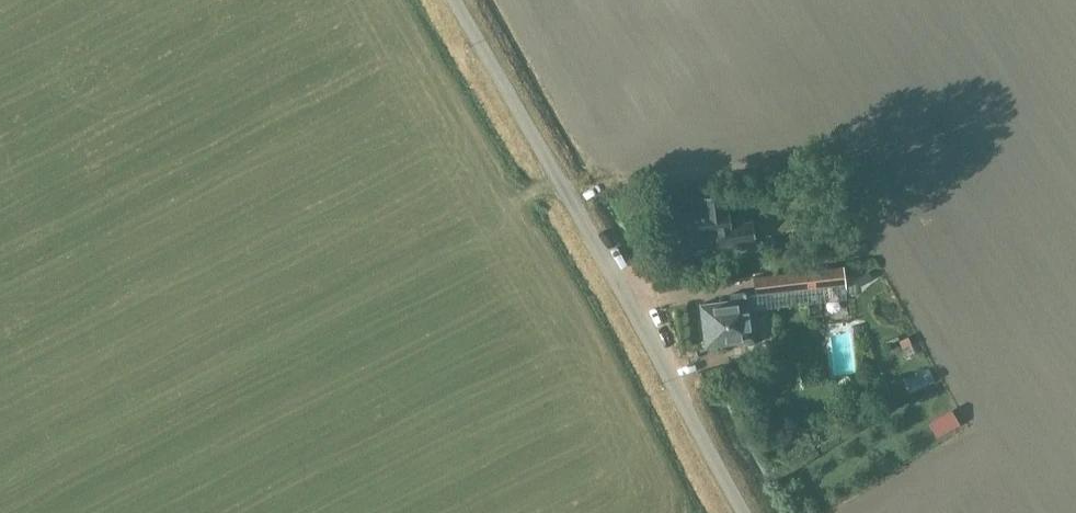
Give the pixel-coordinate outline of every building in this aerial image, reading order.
[(755,253),(751,221),(728,224),(725,207),(724,207),(722,194),(700,197),(702,210),(667,215),(671,239),(716,233),(718,246),(732,244),(734,256),(755,253)] [(757,303),(846,293),(844,269),(754,278),(757,303)] [(706,348),(754,343),(749,294),(730,296),(730,301),(701,304),(706,348)] [(934,401),(943,417),(955,410),(946,395),(934,401)] [(939,415),(928,421),(936,436),(947,430),(939,415)]
